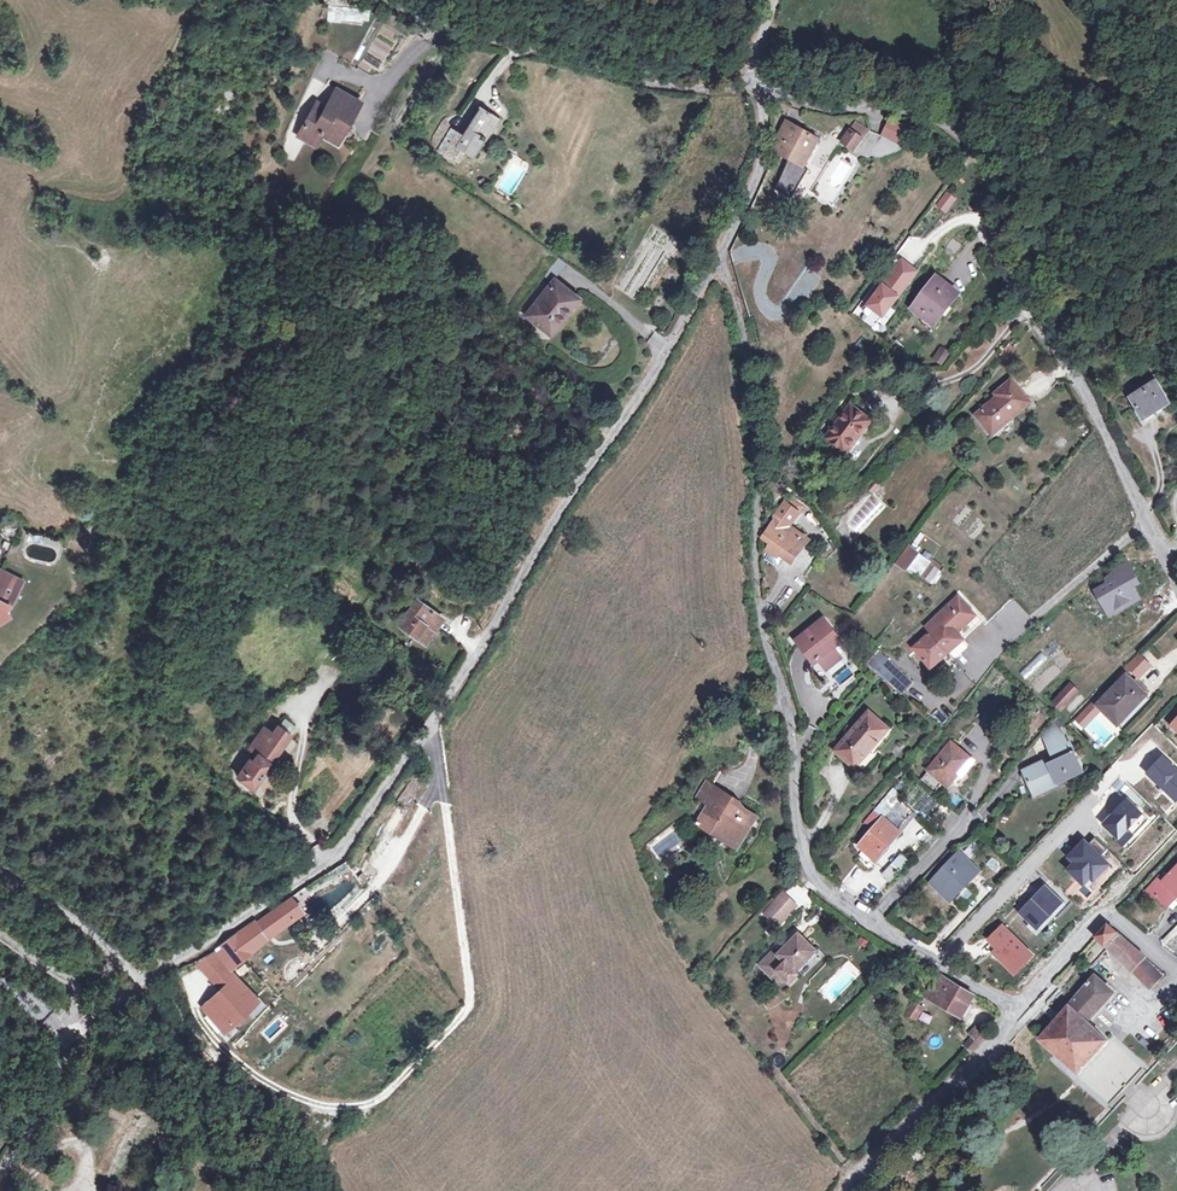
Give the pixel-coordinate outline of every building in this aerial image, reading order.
[(329,6),(328,22),(369,25),(370,8),(329,6)] [(318,104),(310,99),(303,109),(302,108),(294,119),(309,129),(316,119),(327,127),(334,116),(341,121),(349,109),(345,106),(356,90),(337,77),(324,95),(318,104)] [(324,95),(316,90),(310,99),(318,104),(324,95)] [(502,115),(483,102),(464,128),(454,121),(439,142),(460,157),(466,148),(475,154),(502,115)] [(440,119),(438,123),(436,128),(436,133),(439,142),(454,121),(446,115),(443,116),(440,119)] [(341,121),(334,116),(327,127),(333,132),(341,121)] [(881,134),(903,144),(911,127),(889,117),(881,134)] [(796,126),(785,120),(776,136),(780,138),(787,142),(796,126)] [(855,122),(850,129),(861,137),(866,129),(855,122)] [(820,139),(796,126),(787,142),(780,138),(774,150),(805,166),(820,139)] [(861,137),(850,129),(842,142),(854,149),(861,137)] [(858,151),(883,162),(888,149),(897,153),(901,144),(867,129),(858,151)] [(511,196),(530,165),(517,157),(498,188),(511,196)] [(946,213),(957,198),(946,189),(935,205),(946,213)] [(918,270),(902,258),(870,302),(886,314),(918,270)] [(803,303),(822,278),(806,267),(788,292),(803,303)] [(576,298),(553,279),(526,312),(548,331),(576,298)] [(955,295),(935,281),(916,306),(935,321),(955,295)] [(995,394),(998,397),(988,406),(987,405),(976,415),(992,434),(1029,402),(1011,380),(995,394)] [(1157,381),(1131,397),(1137,407),(1144,418),(1158,410),(1164,405),(1170,402),(1157,381)] [(870,419),(850,405),(825,439),(845,453),(870,419)] [(1164,405),(1158,410),(1161,415),(1168,410),(1164,405)] [(1137,407),(1130,411),(1141,428),(1161,415),(1158,410),(1144,418),(1137,407)] [(873,480),(866,487),(871,492),(878,484),(873,480)] [(801,507),(788,497),(780,509),(794,518),(801,507)] [(768,528),(761,537),(769,543),(766,547),(779,555),(792,563),(799,552),(808,539),(788,526),(794,518),(780,509),(776,514),(780,517),(771,530),(768,528)] [(810,510),(805,517),(810,526),(818,521),(810,510)] [(917,552),(909,546),(896,562),(905,569),(917,552)] [(779,555),(766,547),(760,556),(770,563),(774,562),(779,555)] [(803,554),(799,552),(792,563),(795,565),(803,554)] [(928,560),(917,552),(905,569),(916,577),(928,560)] [(1127,560),(1105,577),(1109,583),(1098,590),(1114,615),(1142,598),(1134,585),(1139,582),(1127,560)] [(3,617),(6,619),(16,591),(0,584),(0,623),(3,617)] [(959,597),(942,612),(964,633),(979,619),(959,597)] [(441,618),(415,599),(398,623),(415,637),(420,631),(428,636),(441,618)] [(939,625),(930,633),(948,654),(965,640),(961,635),(964,633),(942,612),(934,619),(939,625)] [(823,619),(797,640),(814,662),(819,658),(826,668),(839,657),(830,645),(838,639),(823,619)] [(420,631),(415,637),(423,643),(428,636),(420,631)] [(930,633),(915,648),(933,667),(948,654),(930,633)] [(883,657),(877,651),(868,661),(874,667),(883,657)] [(1041,652),(1020,672),(1031,683),(1052,663),(1041,652)] [(1126,667),(1116,677),(1120,681),(1126,675),(1130,671),(1137,677),(1149,665),(1139,654),(1126,667)] [(883,657),(874,667),(903,693),(912,683),(883,657)] [(1146,694),(1126,675),(1104,698),(1097,705),(1101,709),(1116,722),(1130,707),(1132,709),(1146,694)] [(1062,712),(1081,691),(1070,681),(1051,702),(1062,712)] [(1097,705),(1104,698),(1099,694),(1075,718),(1084,726),(1101,709),(1097,705)] [(1132,709),(1130,707),(1116,722),(1118,724),(1132,709)] [(887,728),(868,712),(836,749),(856,766),(887,728)] [(280,721),(275,728),(285,734),(290,727),(280,721)] [(1043,733),(1054,758),(1024,773),(1031,789),(1056,778),(1059,783),(1080,773),(1075,763),(1078,761),(1070,744),(1067,745),(1062,735),(1052,722),(1043,733)] [(250,764),(246,762),(235,781),(252,792),(287,735),(285,734),(275,728),(273,727),(268,735),(265,740),(257,736),(247,752),(255,757),(250,764)] [(260,730),(257,736),(265,740),(268,735),(260,730)] [(973,761),(950,742),(921,778),(936,790),(943,782),(947,786),(952,780),(955,783),(973,761)] [(1148,772),(1176,799),(1176,767),(1164,755),(1148,772)] [(708,805),(696,824),(705,829),(707,826),(724,836),(722,839),(736,848),(754,818),(744,813),(745,811),(745,809),(744,807),(742,805),(740,805),(738,806),(736,808),(729,804),(732,798),(705,782),(696,797),(708,805)] [(905,802),(919,814),(932,798),(918,786),(905,802)] [(902,795),(892,787),(873,809),(883,817),(899,798),(902,795)] [(913,810),(899,798),(883,817),(896,829),(913,810)] [(1142,812),(1128,799),(1104,823),(1119,836),(1142,812)] [(896,829),(883,817),(858,845),(875,860),(899,832),(896,829)] [(673,824),(647,842),(658,859),(685,842),(673,824)] [(1085,838),(1069,855),(1076,862),(1071,868),(1085,881),(1092,873),(1095,876),(1108,861),(1100,854),(1106,848),(1095,838),(1090,843),(1085,838)] [(898,851),(884,874),(894,881),(908,857),(898,851)] [(976,871),(957,854),(931,881),(951,899),(976,871)] [(1162,880),(1158,876),(1145,890),(1153,897),(1155,895),(1167,906),(1176,895),(1176,865),(1162,880)] [(362,872),(356,876),(362,885),(368,881),(362,872)] [(351,900),(361,893),(355,884),(345,892),(351,900)] [(1045,885),(1020,912),(1038,928),(1063,901),(1045,885)] [(262,916),(254,922),(213,949),(228,967),(261,939),(301,910),(299,908),(313,898),(306,888),(305,887),(262,916)] [(779,928),(799,904),(782,889),(762,913),(779,928)] [(1001,923),(987,938),(998,947),(993,952),(1016,974),(1034,955),(1001,923)] [(1107,923),(1096,935),(1132,970),(1144,956),(1107,923)] [(778,954),(773,950),(758,965),(775,981),(781,975),(810,946),(798,934),(778,954)] [(815,951),(810,946),(781,975),(790,983),(798,974),(795,971),(815,951)] [(1144,956),(1132,970),(1150,987),(1163,972),(1144,956)] [(211,981),(219,989),(200,1006),(223,1030),(256,999),(225,969),(211,981)] [(937,975),(925,996),(960,1017),(972,996),(950,984),(937,975)] [(1085,983),(1087,984),(1039,1038),(1078,1071),(1106,1040),(1086,1022),(1112,992),(1094,975),(1089,981),(1088,980),(1085,983)] [(920,1007),(911,1003),(905,1014),(913,1019),(920,1007)] [(922,1011),(919,1020),(930,1024),(933,1015),(922,1011)] [(58,1032),(65,1022),(52,1013),(45,1023),(58,1032)] [(986,1033),(980,1028),(972,1038),(977,1043),(986,1033)] [(977,1043),(972,1038),(964,1046),(969,1051),(977,1043)] [(279,1108),(271,1099),(263,1107),(271,1115),(277,1109),(279,1108)] [(283,1115),(277,1109),(271,1115),(276,1121),(283,1115)] [(886,1174),(869,1190),(882,1190),(893,1180),(886,1174)]
